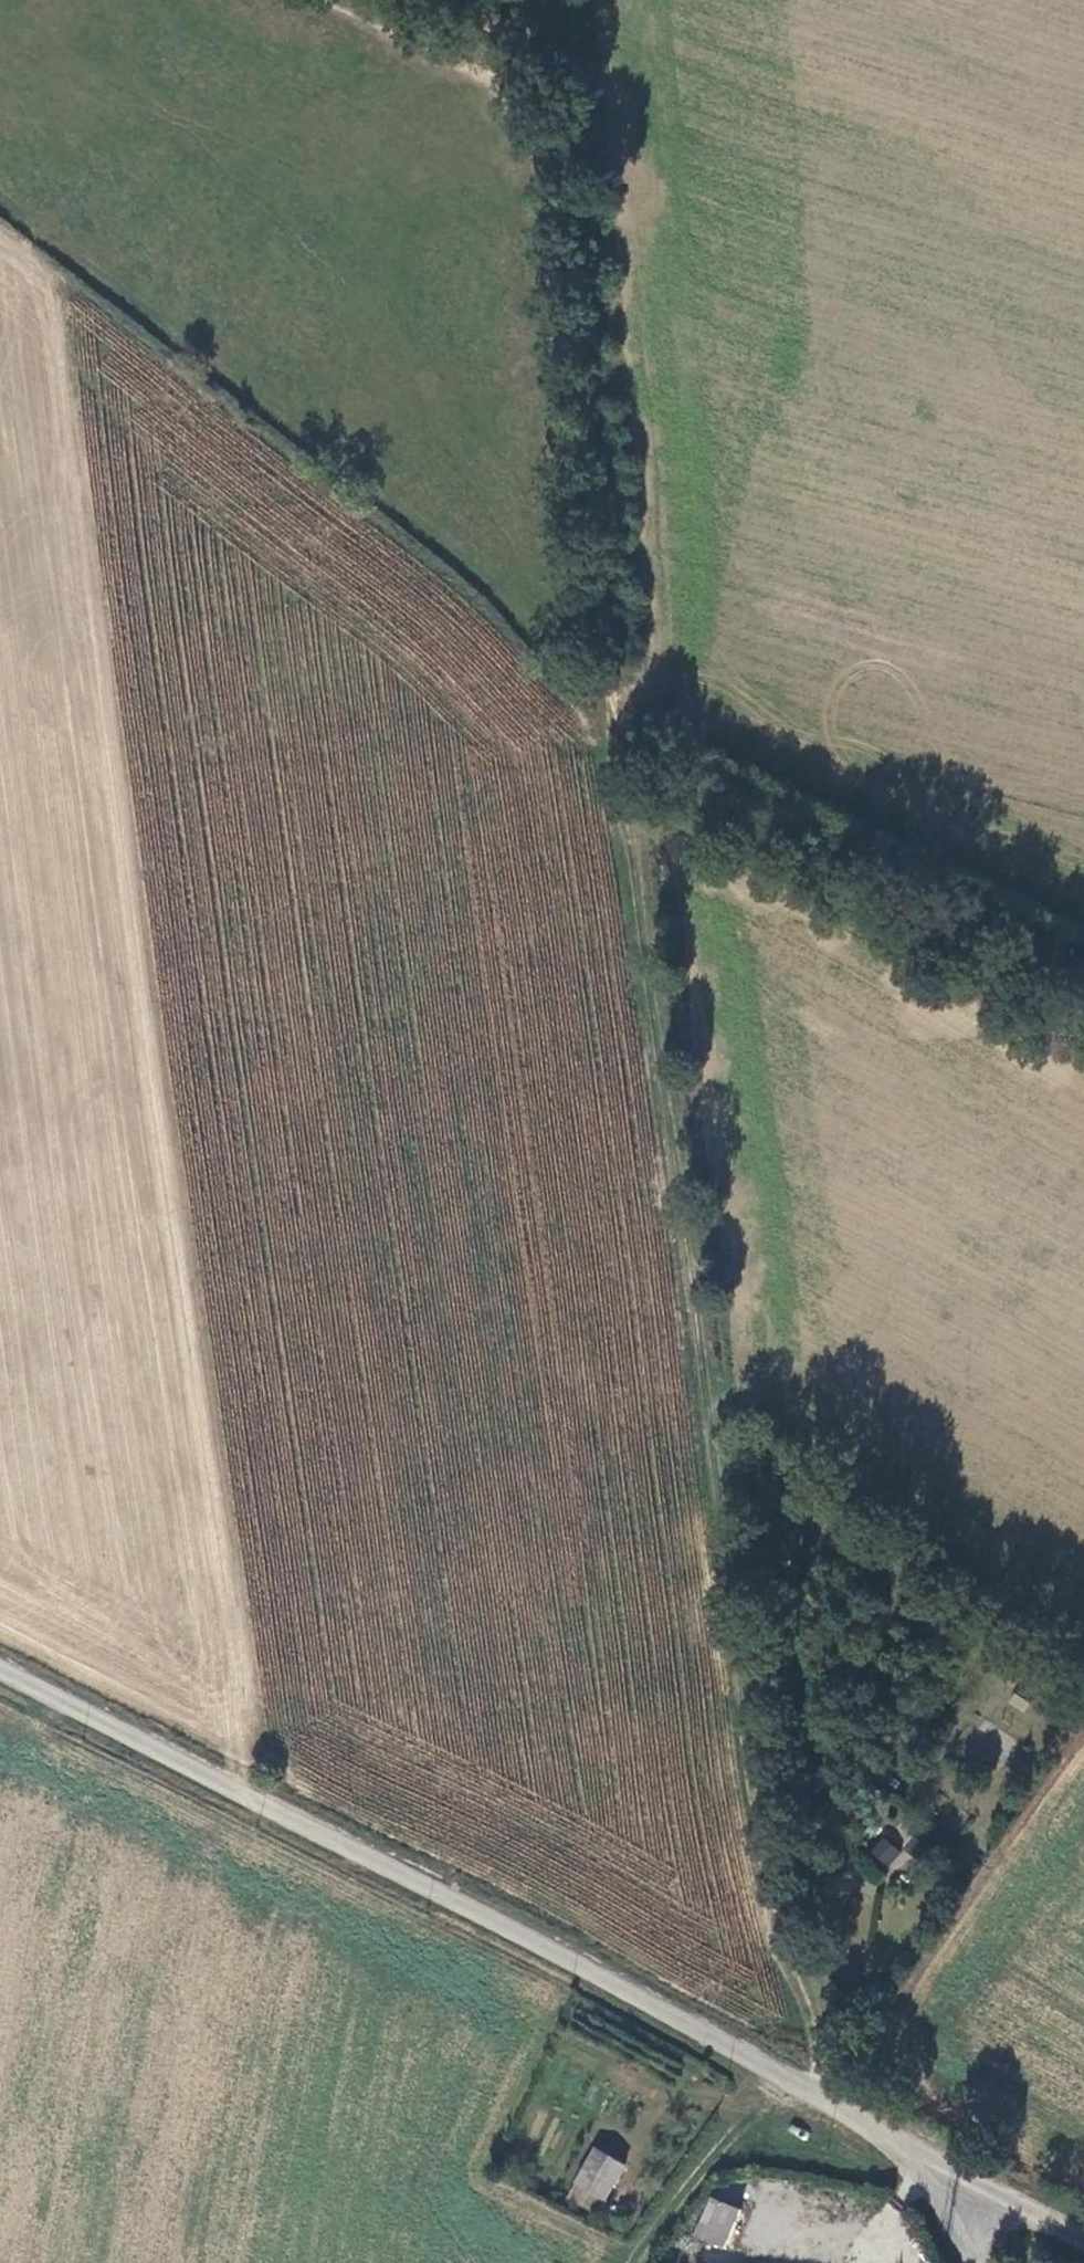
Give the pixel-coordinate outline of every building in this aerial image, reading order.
[(868,1854),(887,1867),(900,1850),(881,1836),(868,1854)] [(605,2199),(625,2165),(598,2150),(578,2184),(605,2199)] [(699,2232),(723,2243),(738,2210),(724,2204),(721,2209),(711,2204),(699,2232)]
